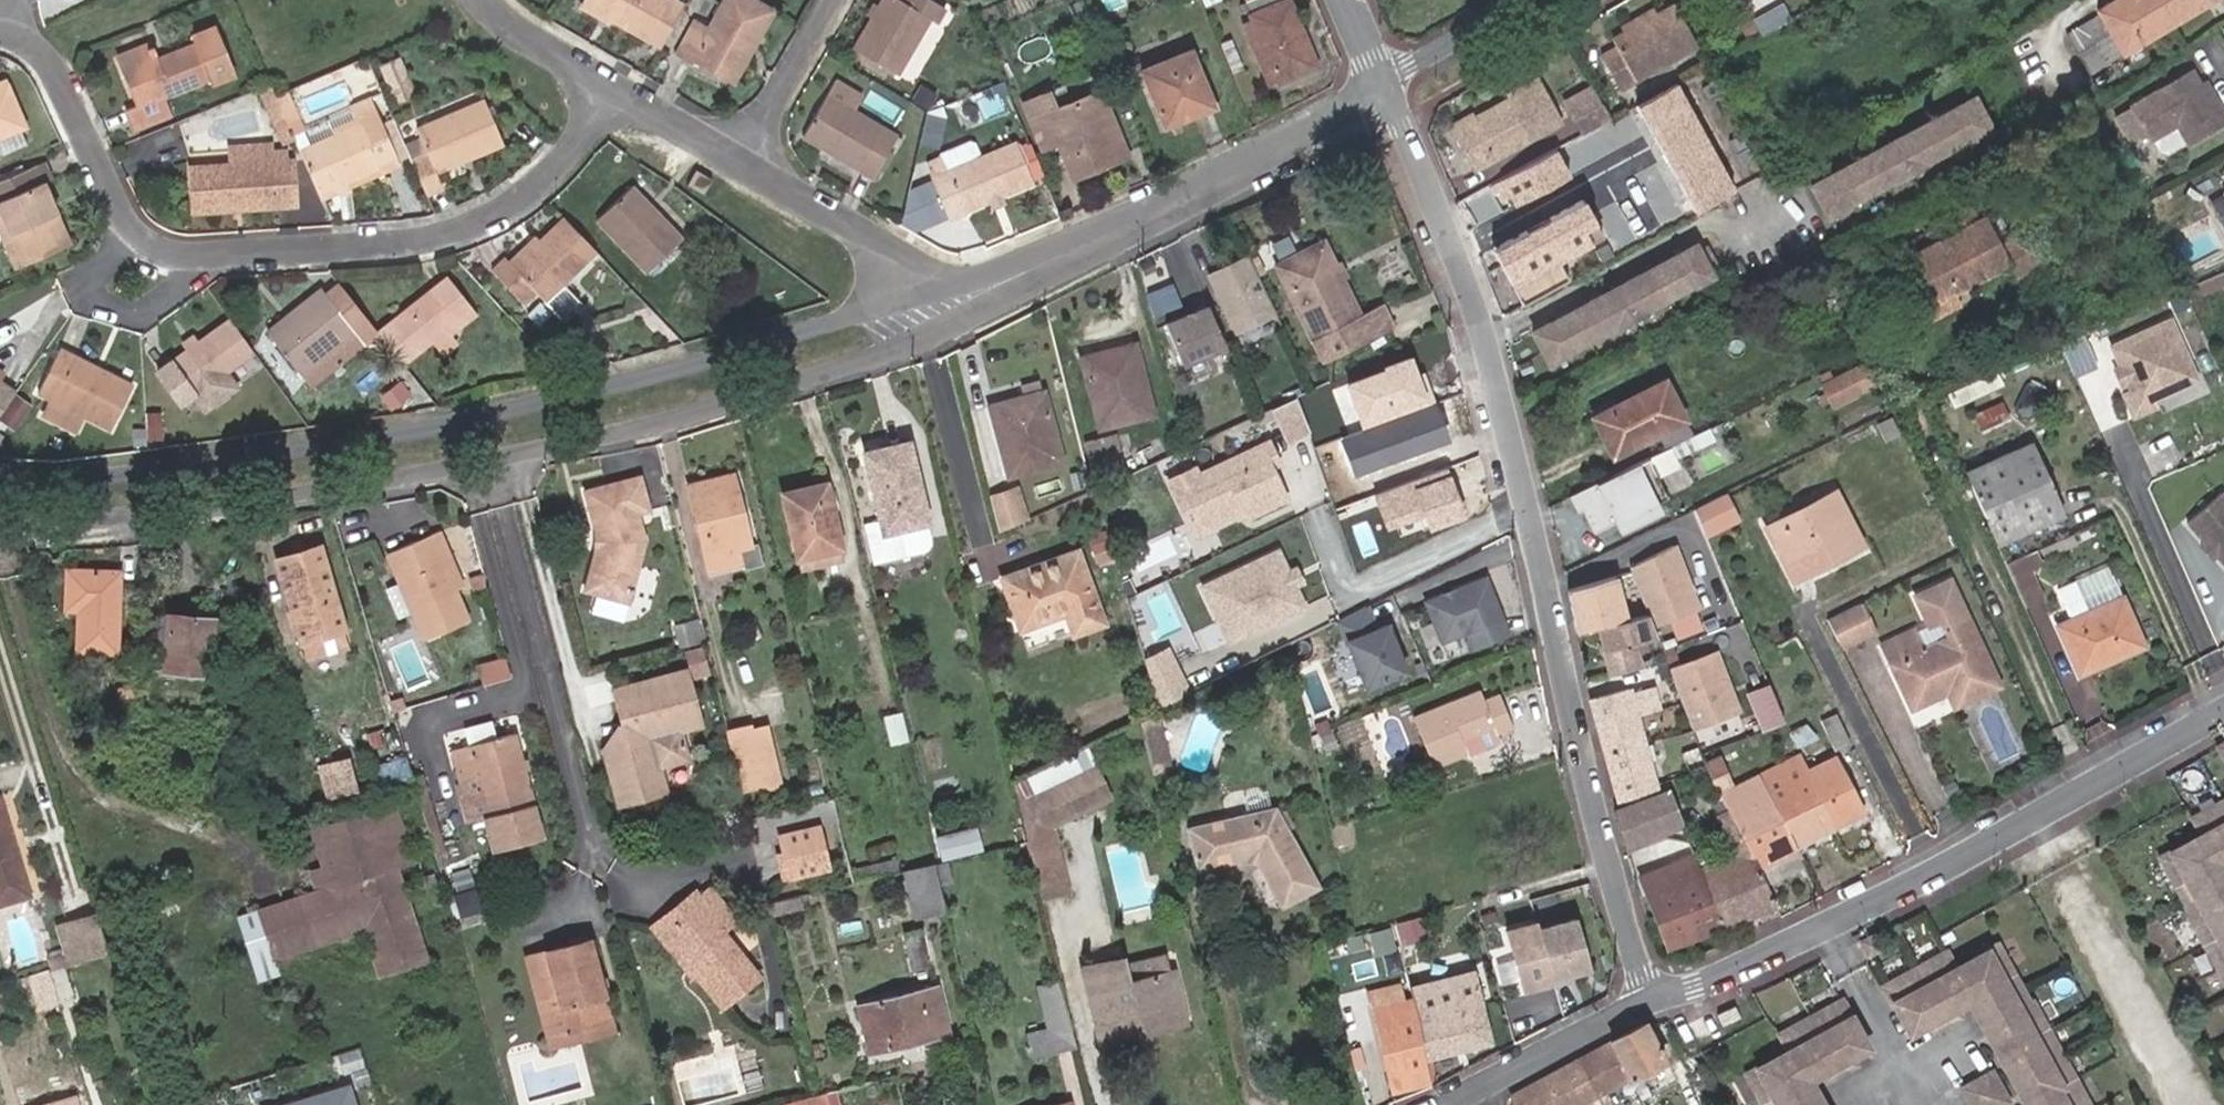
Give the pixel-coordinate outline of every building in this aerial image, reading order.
[(612,9),(596,0),(586,0),(609,15),(612,9)] [(660,38),(682,0),(596,0),(612,9),(660,38)] [(728,70),(746,39),(751,43),(774,4),(767,0),(722,0),(711,19),(696,12),(675,47),(691,56),(695,51),(728,70)] [(871,11),(851,43),(893,70),(928,15),(934,18),(944,3),(938,0),(878,0),(877,2),(871,11)] [(871,11),(877,2),(874,0),(872,0),(866,8),(871,11)] [(1074,20),(1087,15),(1083,0),(1082,0),(1068,5),(1074,20)] [(1251,15),(1279,79),(1314,65),(1286,0),(1284,1),(1284,0),(1245,0),(1251,15)] [(2086,76),(2161,32),(2194,12),(2214,0),(2109,0),(2111,5),(2096,13),(2099,21),(2066,41),(2086,76)] [(1626,35),(1613,42),(1616,50),(1601,59),(1619,92),(1636,83),(1635,81),(1696,47),(1675,8),(1655,19),(1626,35)] [(1626,34),(1655,17),(1653,14),(1638,22),(1623,30),(1626,34)] [(1279,79),(1251,15),(1240,20),(1268,84),(1279,79)] [(1655,19),(1655,17),(1626,34),(1626,35),(1655,19)] [(132,128),(167,115),(160,97),(232,69),(214,22),(191,30),(195,43),(167,54),(169,59),(156,64),(154,59),(152,52),(118,66),(133,107),(125,110),(132,128)] [(746,39),(728,70),(733,73),(751,43),(746,39)] [(118,66),(152,52),(149,46),(115,59),(118,66)] [(1164,124),(1212,105),(1190,50),(1142,69),(1164,124)] [(156,64),(169,59),(167,54),(154,59),(156,64)] [(380,62),(396,100),(414,93),(398,55),(380,62)] [(2199,69),(2136,106),(2157,140),(2184,125),(2196,145),(2223,129),(2223,112),(2199,69)] [(824,90),(843,101),(851,87),(832,76),(824,90)] [(21,128),(3,83),(0,84),(0,137),(21,128)] [(932,93),(918,84),(911,95),(925,104),(932,93)] [(1677,85),(1636,107),(1693,213),(1734,191),(1677,85)] [(256,90),(276,137),(288,131),(272,97),(267,86),(256,90)] [(1124,153),(1098,88),(1053,107),(1046,91),(1023,100),(1040,144),(1056,138),(1070,174),(1124,153)] [(843,101),(824,90),(799,131),(853,164),(870,174),(894,133),(879,123),(843,101)] [(300,118),(287,91),(272,97),(285,124),(300,118)] [(1975,94),(1807,183),(1825,215),(1992,126),(1975,94)] [(1525,95),(1512,103),(1520,118),(1534,111),(1525,95)] [(1612,121),(1598,100),(1563,117),(1576,141),(1612,121)] [(411,163),(424,194),(442,187),(435,171),(433,166),(464,152),(466,157),(501,142),(482,101),(414,130),(417,136),(425,157),(411,163)] [(1512,103),(1477,121),(1452,135),(1471,172),(1545,133),(1534,111),(1520,118),(1512,103)] [(371,110),(395,159),(407,154),(404,149),(402,143),(385,105),(371,110)] [(292,141),(297,152),(359,124),(355,117),(352,110),(290,137),(292,141)] [(297,152),(318,195),(378,167),(395,159),(371,110),(355,117),(359,124),(297,152)] [(1449,128),(1452,133),(1476,120),(1474,115),(1462,121),(1449,128)] [(1476,120),(1452,133),(1452,135),(1477,121),(1476,120)] [(276,137),(281,146),(292,141),(290,137),(288,131),(276,137)] [(425,157),(417,136),(402,143),(404,149),(407,154),(411,163),(425,157)] [(944,213),(960,207),(1029,179),(1013,139),(929,173),(944,213)] [(269,145),(231,147),(232,165),(277,163),(283,162),(283,153),(269,153),(269,145)] [(1555,151),(1489,187),(1504,213),(1570,176),(1555,151)] [(433,166),(435,171),(466,157),(464,152),(433,166)] [(192,212),(230,210),(230,206),(273,201),(274,207),(293,206),(289,162),(283,162),(277,163),(232,165),(189,168),(192,212)] [(700,192),(708,176),(692,167),(683,182),(700,192)] [(1,240),(15,273),(70,249),(42,185),(35,168),(0,183),(0,239),(1,240)] [(592,216),(644,269),(678,236),(627,183),(592,216)] [(1993,272),(1996,277),(2037,259),(2042,271),(2074,257),(2061,225),(2029,238),(2015,209),(2006,212),(1998,194),(1973,205),(1981,224),(1930,247),(1940,271),(1952,297),(1979,284),(1985,282),(1983,276),(1993,272)] [(1602,236),(1582,200),(1493,249),(1522,302),(1566,278),(1557,261),(1602,236)] [(230,206),(230,210),(274,207),(273,201),(230,206)] [(962,210),(960,207),(944,213),(946,218),(962,210)] [(2215,212),(2223,228),(2223,207),(2215,212)] [(594,248),(562,216),(536,241),(512,266),(508,262),(503,257),(489,271),(522,304),(536,290),(543,297),(594,248)] [(512,266),(536,241),(533,238),(508,262),(512,266)] [(1696,239),(1528,328),(1546,360),(1713,272),(1696,239)] [(1278,260),(1312,337),(1359,316),(1325,240),(1278,260)] [(1241,243),(1202,263),(1230,320),(1269,300),(1241,243)] [(1952,297),(1940,271),(1928,277),(1944,315),(1984,297),(1979,284),(1952,297)] [(1985,282),(1996,277),(1993,272),(1983,276),(1985,282)] [(448,279),(435,289),(459,319),(431,341),(443,357),(460,344),(454,336),(478,316),(448,279)] [(435,289),(378,334),(402,365),(431,341),(459,319),(435,289)] [(296,321),(271,340),(296,372),(351,329),(320,290),(291,314),(296,321)] [(1196,296),(1153,311),(1166,352),(1210,338),(1196,296)] [(266,333),(271,340),(296,321),(291,314),(266,333)] [(2114,369),(2133,416),(2155,407),(2153,402),(2199,381),(2170,318),(2110,345),(2119,367),(2114,369)] [(251,351),(229,320),(196,344),(185,352),(156,374),(178,404),(251,351)] [(1095,417),(1148,405),(1130,335),(1079,349),(1095,417)] [(185,352),(196,344),(191,337),(180,345),(185,352)] [(59,351),(83,363),(86,358),(62,345),(59,351)] [(57,401),(80,414),(110,430),(130,386),(83,363),(59,351),(39,393),(57,401)] [(1412,357),(1347,381),(1364,427),(1340,436),(1354,475),(1449,440),(1423,370),(1418,372),(1412,357)] [(1831,405),(1878,386),(1866,358),(1819,377),(1831,405)] [(1683,421),(1665,384),(1595,417),(1606,439),(1614,435),(1622,452),(1683,421)] [(15,398),(0,388),(0,419),(15,398)] [(1063,459),(1045,389),(991,402),(1008,473),(1063,459)] [(1304,423),(1292,396),(1274,405),(1286,432),(1304,423)] [(77,423),(80,414),(57,401),(52,409),(77,423)] [(1122,457),(1119,432),(1087,436),(1090,461),(1122,457)] [(1197,476),(1177,485),(1196,526),(1236,508),(1238,502),(1244,499),(1250,513),(1288,495),(1269,454),(1277,451),(1270,435),(1199,470),(1197,476)] [(1614,435),(1606,439),(1613,457),(1622,452),(1614,435)] [(929,517),(909,437),(864,448),(881,517),(863,522),(872,561),(920,551),(929,542),(932,530),(929,517)] [(1592,536),(1663,505),(1650,476),(1677,464),(1669,445),(1571,488),(1592,536)] [(1967,475),(1999,547),(2064,514),(2033,446),(1967,475)] [(1447,465),(1373,492),(1385,526),(1423,513),(1428,529),(1465,516),(1447,465)] [(749,544),(732,476),(689,487),(710,570),(739,563),(734,548),(749,544)] [(640,544),(634,518),(647,513),(639,479),(580,493),(590,533),(591,551),(580,591),(624,604),(640,544)] [(1025,516),(1017,484),(990,490),(998,523),(1025,516)] [(840,550),(826,487),(782,496),(797,560),(840,550)] [(1794,582),(1862,546),(1836,495),(1767,529),(1794,582)] [(2223,563),(2223,501),(2218,495),(2187,522),(2223,563)] [(1726,497),(1697,511),(1708,535),(1738,520),(1726,497)] [(1106,526),(1111,545),(1131,539),(1126,520),(1106,526)] [(445,558),(451,555),(440,528),(387,551),(423,637),(468,617),(455,584),(445,558)] [(342,624),(318,539),(274,553),(299,636),(342,624)] [(1675,544),(1628,561),(1651,625),(1698,608),(1675,544)] [(1103,621),(1078,548),(1002,573),(1020,624),(1066,610),(1074,631),(1103,621)] [(1206,589),(1222,623),(1240,614),(1250,634),(1306,607),(1279,553),(1206,589)] [(2007,565),(2025,604),(2043,597),(2030,567),(2040,564),(2036,554),(2007,565)] [(462,580),(451,555),(445,558),(455,584),(462,580)] [(116,647),(121,567),(67,565),(66,604),(80,605),(79,645),(116,647)] [(2100,608),(2120,599),(2109,570),(2054,594),(2066,623),(2100,608)] [(1488,579),(1427,602),(1443,643),(1503,619),(1488,579)] [(1957,689),(1964,704),(1998,687),(1971,629),(1950,585),(1919,599),(1931,626),(1943,621),(1951,638),(1928,649),(1923,640),(1887,656),(1912,710),(1947,693),(1957,689)] [(2079,648),(2089,673),(2145,647),(2124,598),(2120,599),(2100,608),(2066,623),(2058,627),(2069,652),(2079,648)] [(1828,622),(1840,648),(1870,632),(1857,608),(1828,622)] [(151,668),(162,669),(168,615),(157,613),(151,668)] [(1240,614),(1222,623),(1232,643),(1250,634),(1240,614)] [(168,615),(162,669),(207,674),(211,618),(168,615)] [(211,618),(207,674),(214,675),(220,619),(211,618)] [(1629,618),(1593,627),(1604,675),(1640,666),(1629,618)] [(694,642),(702,641),(697,621),(690,623),(694,642)] [(694,642),(690,623),(674,626),(678,646),(694,642)] [(342,624),(299,636),(303,650),(346,639),(342,624)] [(1388,624),(1348,639),(1366,687),(1407,672),(1388,624)] [(2080,677),(2089,673),(2079,648),(2069,652),(2080,677)] [(1715,650),(1667,667),(1691,731),(1738,714),(1715,650)] [(696,674),(711,669),(704,651),(689,656),(696,674)] [(481,660),(484,677),(511,673),(508,655),(481,660)] [(1150,677),(1157,707),(1187,692),(1174,665),(1150,677)] [(610,689),(620,720),(625,719),(631,738),(605,745),(618,801),(665,789),(659,765),(685,759),(678,730),(698,725),(685,671),(610,689)] [(1619,691),(1589,699),(1616,799),(1655,786),(1628,682),(1618,685),(1619,691)] [(1767,682),(1744,691),(1756,726),(1780,718),(1767,682)] [(1954,708),(1964,704),(1957,689),(1947,693),(1954,708)] [(1493,723),(1496,731),(1512,725),(1509,718),(1501,695),(1487,701),(1483,690),(1415,717),(1432,763),(1466,750),(1465,743),(1462,735),(1493,723)] [(890,744),(908,740),(901,711),(883,715),(890,744)] [(1135,717),(1149,771),(1167,765),(1155,712),(1135,717)] [(625,719),(620,720),(605,745),(631,738),(625,719)] [(1465,743),(1496,731),(1493,723),(1462,735),(1465,743)] [(747,726),(726,731),(736,771),(774,761),(765,726),(748,731),(747,726)] [(522,767),(520,758),(513,731),(446,750),(455,784),(470,781),(480,817),(533,803),(522,767)] [(1016,799),(1093,761),(1083,742),(1010,778),(1016,799)] [(1675,758),(1681,776),(1708,767),(1701,749),(1675,758)] [(407,754),(380,761),(384,778),(411,771),(407,754)] [(314,765),(324,801),(353,793),(343,756),(314,765)] [(1761,779),(1797,851),(1864,816),(1834,761),(1808,777),(1799,760),(1787,767),(1761,779)] [(1026,843),(1039,895),(1068,888),(1053,823),(1109,793),(1093,761),(1016,799),(1026,843)] [(761,785),(757,766),(736,771),(734,771),(738,790),(761,785)] [(1759,871),(1797,851),(1761,779),(1724,797),(1726,801),(1759,870),(1759,871)] [(1616,814),(1626,848),(1683,826),(1670,794),(1616,814)] [(0,799),(0,905),(32,895),(0,799)] [(391,903),(403,900),(392,863),(410,858),(394,799),(313,821),(318,837),(387,818),(394,843),(327,861),(308,866),(314,885),(380,866),(391,903)] [(2194,816),(2203,833),(2161,855),(2223,973),(2223,861),(2223,800),(2194,816)] [(1723,928),(1776,907),(1765,884),(1759,871),(1759,870),(1726,801),(1716,806),(1732,849),(1737,847),(1742,860),(1702,876),(1723,928)] [(1272,808),(1194,825),(1198,844),(1188,846),(1193,870),(1240,859),(1252,864),(1271,906),(1308,889),(1272,808)] [(387,818),(318,837),(327,861),(394,843),(387,818)] [(787,879),(831,869),(820,821),(776,832),(781,852),(787,879)] [(934,836),(940,859),(982,849),(976,825),(934,836)] [(1198,844),(1194,825),(1183,828),(1188,846),(1198,844)] [(1700,870),(1702,876),(1742,860),(1737,847),(1732,849),(1735,858),(1700,870)] [(1765,884),(1805,867),(1797,851),(1759,871),(1765,884)] [(787,879),(781,852),(777,853),(782,880),(787,879)] [(1668,950),(1723,928),(1702,876),(1700,870),(1695,858),(1641,879),(1668,950)] [(944,911),(932,865),(904,872),(916,918),(944,911)] [(420,955),(403,900),(391,903),(380,866),(314,885),(255,902),(267,943),(309,931),(310,936),(358,923),(371,968),(420,955)] [(664,934),(703,982),(721,1006),(757,977),(722,932),(735,920),(709,888),(701,895),(695,901),(698,905),(680,919),(678,916),(670,922),(674,925),(664,934)] [(697,987),(703,982),(664,934),(674,925),(670,922),(678,916),(680,919),(698,905),(695,901),(701,895),(697,889),(650,928),(697,987)] [(267,943),(255,902),(235,908),(252,968),(273,963),(268,948),(267,943)] [(106,948),(97,915),(70,923),(66,925),(78,963),(82,962),(108,954),(107,949),(106,948)] [(1573,917),(1502,936),(1517,991),(1587,972),(1573,917)] [(70,966),(78,963),(66,925),(58,927),(70,966)] [(268,948),(310,936),(309,931),(267,943),(268,948)] [(571,943),(589,938),(588,933),(569,937),(571,943)] [(600,979),(589,938),(571,943),(526,954),(537,995),(555,990),(566,1031),(611,1020),(602,989),(600,979)] [(1965,1001),(2021,1104),(2081,1104),(1995,945),(1952,968),(1944,951),(1883,984),(1908,1032),(1926,1021),(1930,1030),(1957,1015),(1954,1007),(1965,1001)] [(1121,955),(1085,963),(1103,1040),(1149,1030),(1148,1023),(1181,1015),(1171,971),(1154,975),(1150,958),(1123,964),(1121,955)] [(67,966),(49,972),(56,996),(74,991),(67,966)] [(1487,1041),(1473,972),(1410,989),(1417,1019),(1422,1057),(1487,1041)] [(868,1055),(905,1045),(904,1040),(926,1033),(928,1040),(949,1035),(937,987),(857,1006),(868,1055)] [(1417,1019),(1410,989),(1401,992),(1404,1006),(1374,1012),(1394,1090),(1427,1082),(1422,1057),(1417,1019)] [(555,990),(537,995),(551,1045),(613,1030),(611,1020),(566,1031),(555,990)] [(1076,1046),(1065,1001),(1044,1006),(1050,1027),(1027,1033),(1033,1055),(1076,1046)] [(1808,1086),(1819,1080),(1824,1087),(1850,1073),(1846,1065),(1864,1055),(1839,1008),(1778,1041),(1787,1058),(1744,1080),(1758,1104),(1818,1104),(1808,1086)] [(1644,1022),(1509,1094),(1515,1104),(1575,1104),(1595,1095),(1600,1104),(1612,1104),(1604,1090),(1663,1059),(1644,1022)] [(904,1040),(905,1045),(928,1040),(926,1033),(904,1040)] [(7,1063),(17,1094),(33,1089),(22,1057),(7,1063)] [(720,1058),(719,1090),(740,1091),(741,1059),(720,1058)] [(1966,1104),(2000,1104),(2002,1104),(1985,1073),(1957,1087),(1966,1104)] [(351,1077),(261,1104),(360,1104),(351,1077)] [(813,1099),(795,1103),(796,1104),(831,1104),(829,1094),(813,1099)]
